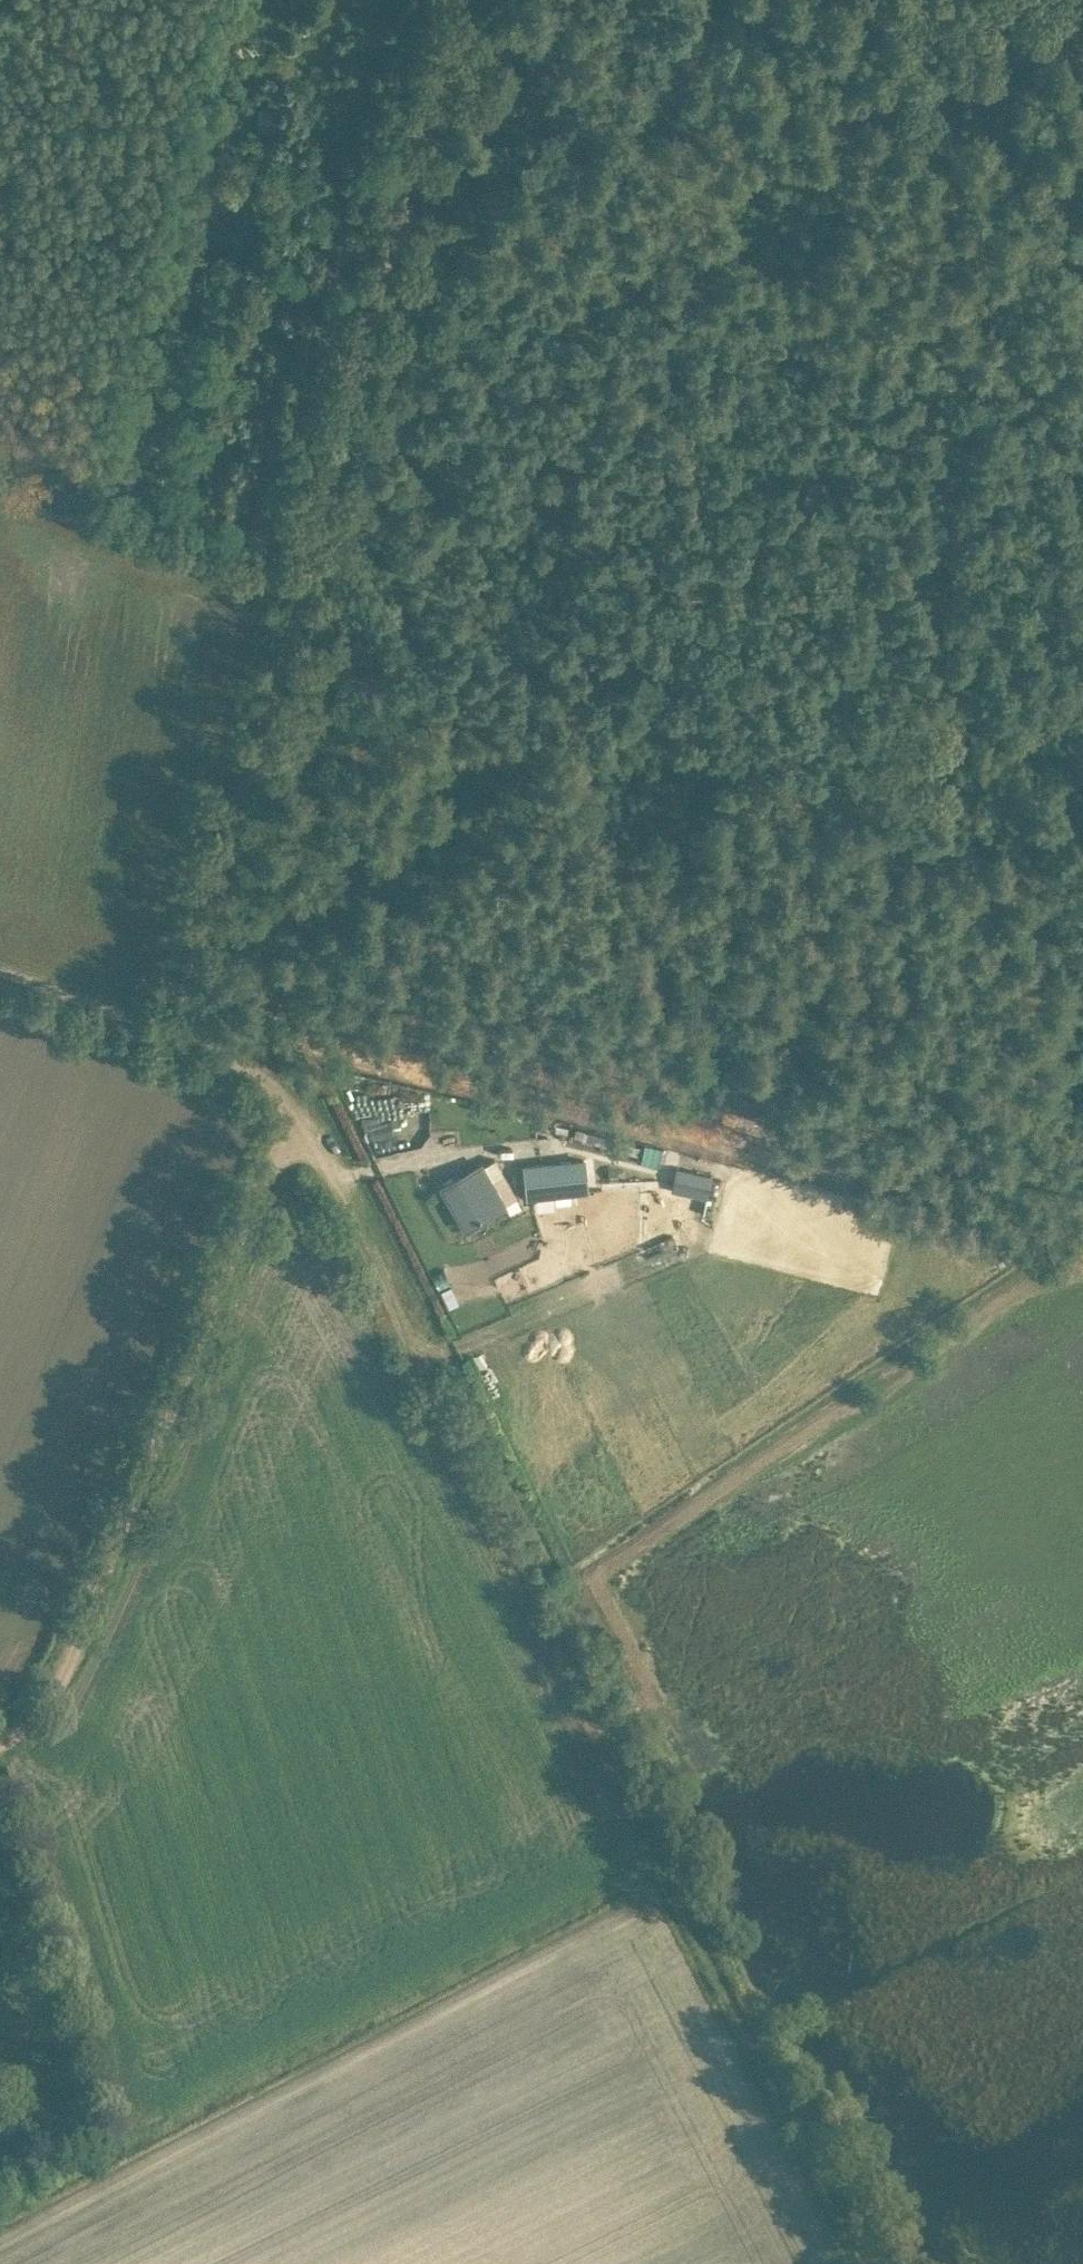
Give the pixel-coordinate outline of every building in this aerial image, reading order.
[(495,1157),(482,1164),(481,1163),(442,1186),(465,1227),(505,1204),(504,1202),(517,1194),(495,1157)] [(521,1163),(524,1196),(582,1191),(580,1158),(521,1163)] [(672,1187),(707,1196),(712,1175),(677,1166),(672,1187)] [(809,1191),(809,1204),(826,1204),(826,1191),(809,1191)]
